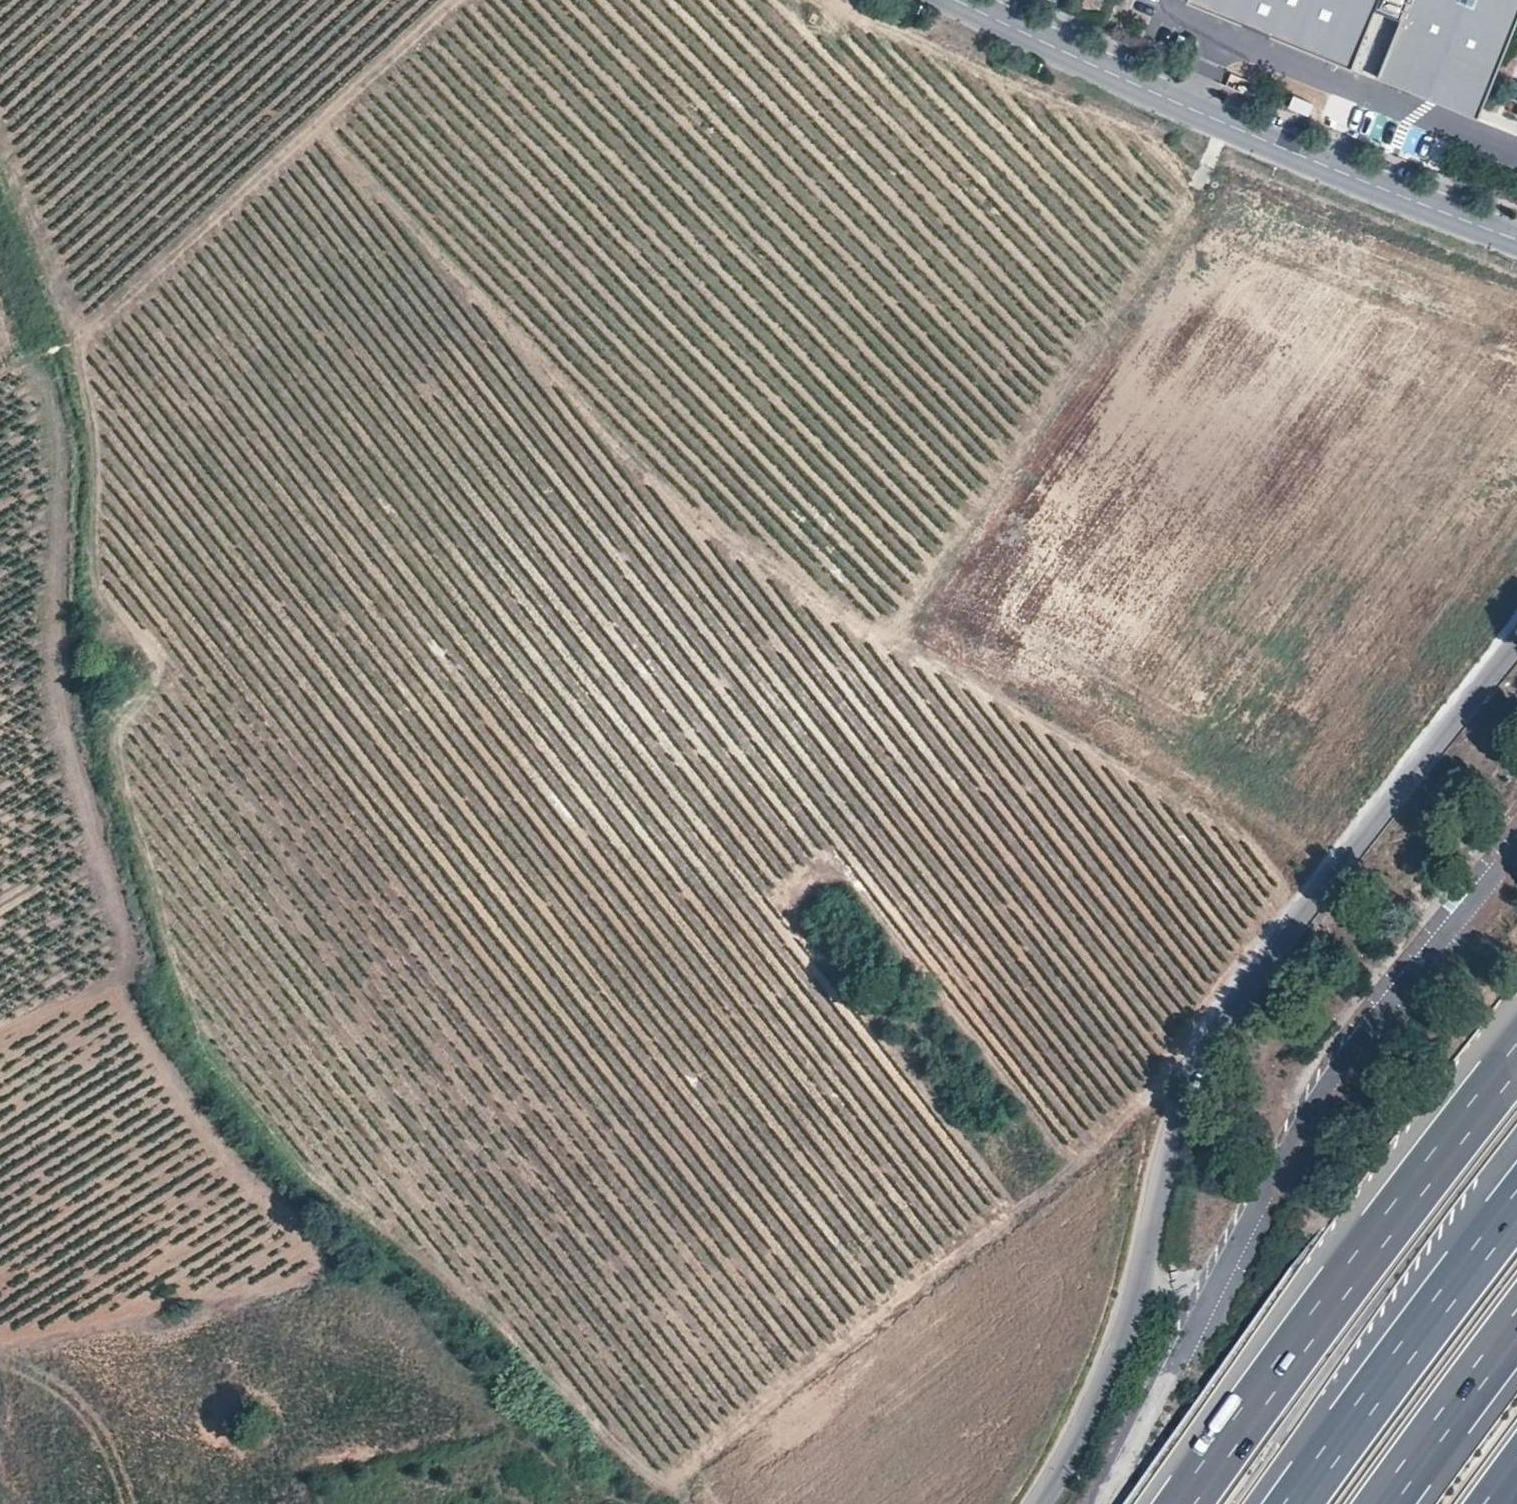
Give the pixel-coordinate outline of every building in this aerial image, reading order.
[(1187,1),(1352,68),(1376,10),(1400,20),(1377,78),(1408,90),(1412,80),(1483,108),(1516,22),(1516,0),(1187,0),(1187,1)] [(1483,108),(1412,80),(1408,90),(1479,118),(1483,108)]
